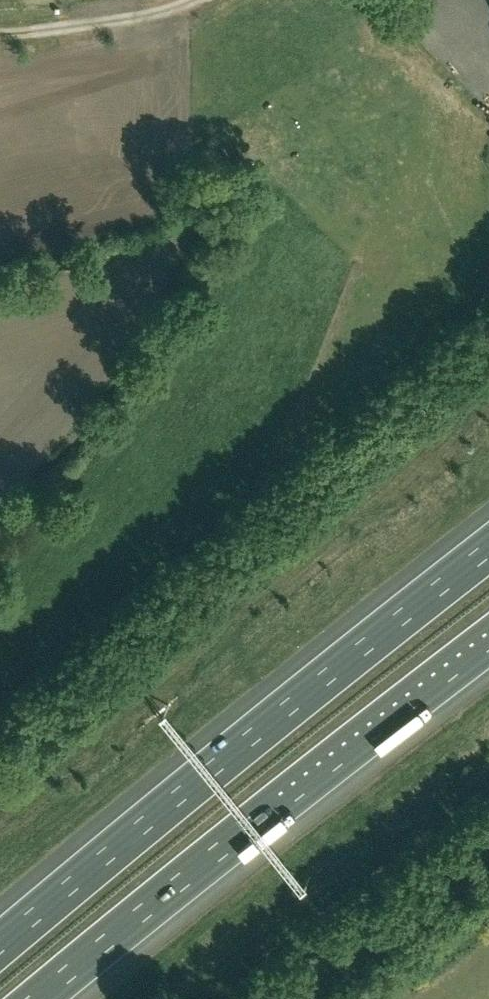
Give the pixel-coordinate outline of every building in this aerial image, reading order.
[(478,45),(488,67),(488,39),(478,45)]
